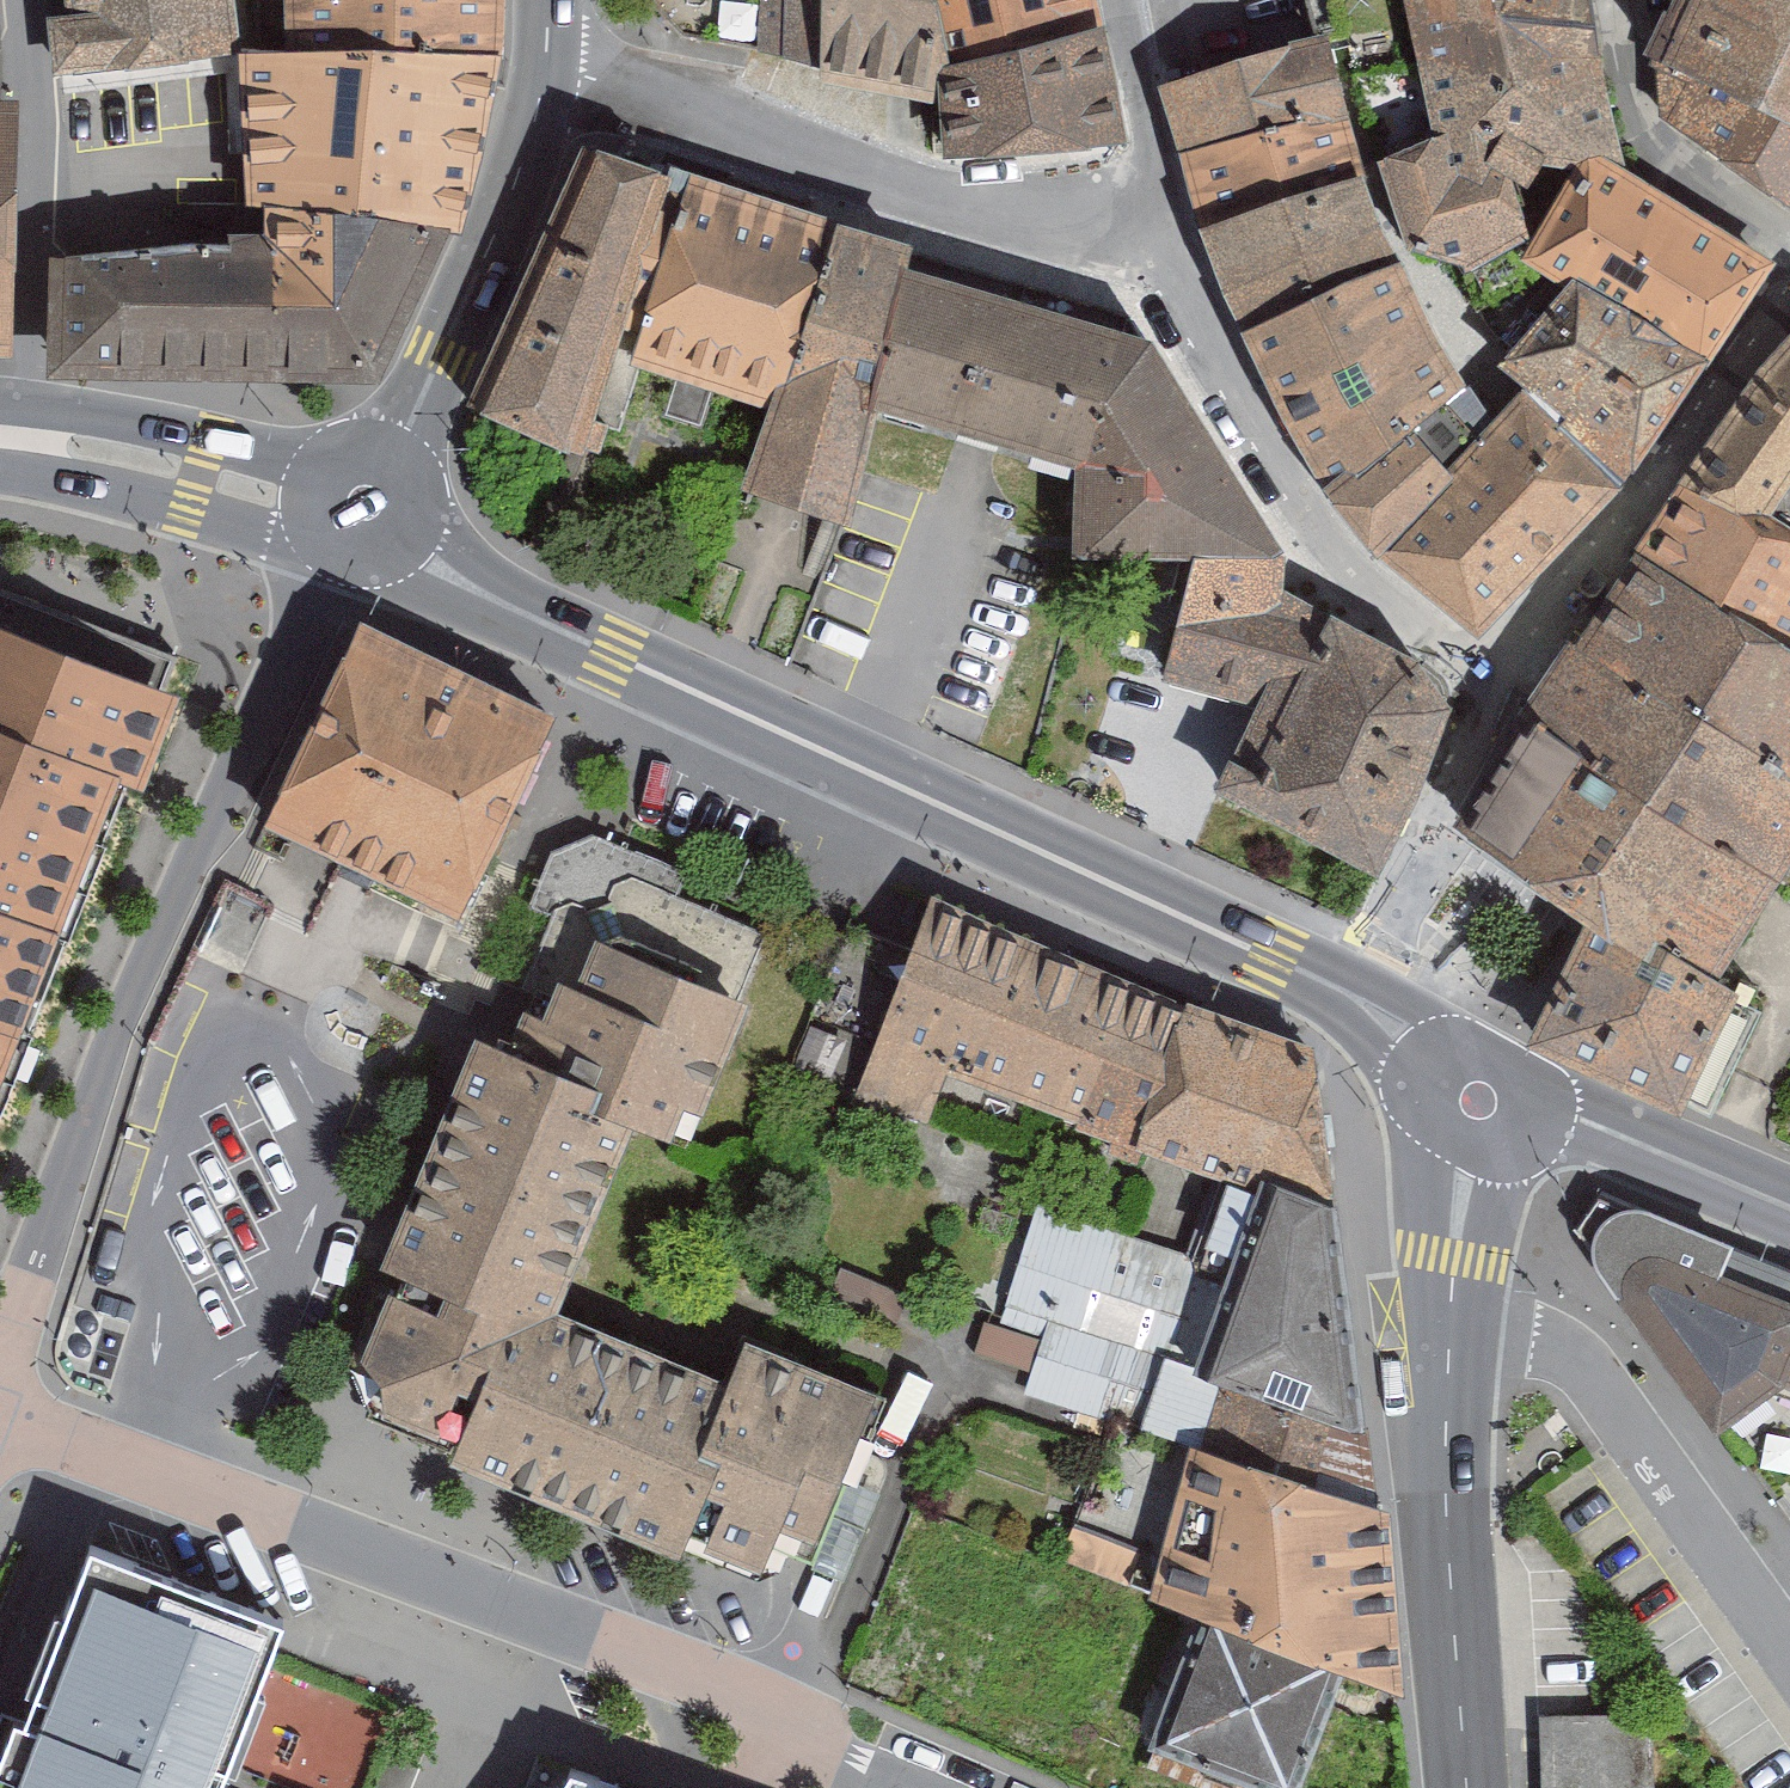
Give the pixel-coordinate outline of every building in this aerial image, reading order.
[(214,63),(213,0),(65,0),(64,27),(37,34),(46,86),(214,63)] [(276,3),(270,64),(484,71),(489,0),(390,0),(276,3)] [(795,73),(945,113),(933,64),(917,0),(796,0),(795,73)] [(1078,0),(917,0),(933,64),(1086,32),(1078,0)] [(1607,111),(1579,0),(1402,0),(1416,82),(1607,111)] [(1648,53),(1676,147),(1789,208),(1789,0),(1674,0),(1648,53)] [(962,171),(1111,145),(1086,32),(933,64),(945,113),(962,171)] [(1331,106),(1312,34),(1159,76),(1180,148),(1331,106)] [(270,64),(214,63),(229,217),(259,221),(426,238),(450,221),(484,71),(270,64)] [(1430,138),(1374,160),(1414,253),(1470,276),(1520,259),(1575,162),(1622,163),(1607,111),(1416,82),(1430,138)] [(1351,172),(1331,106),(1180,148),(1191,228),(1351,172)] [(666,186),(578,156),(474,400),(572,453),(582,420),(598,376),(666,186)] [(1695,364),(1770,257),(1622,163),(1575,162),(1520,259),(1564,282),(1695,364)] [(1351,172),(1191,228),(1234,332),(1392,263),(1351,172)] [(598,376),(751,430),(808,234),(666,186),(598,376)] [(259,221),(244,244),(52,259),(45,373),(357,380),(426,238),(259,221)] [(751,430),(724,510),(816,541),(851,422),(899,262),(808,234),(751,430)] [(851,422),(1060,492),(1136,338),(899,262),(851,422)] [(1462,388),(1392,263),(1234,332),(1318,491),(1437,403),(1462,388)] [(1605,490),(1695,364),(1564,282),(1487,371),(1516,405),(1605,490)] [(1060,492),(1040,570),(1177,577),(1273,580),(1136,338),(1060,492)] [(1667,496),(1789,573),(1789,338),(1667,496)] [(1475,447),(1437,403),(1318,491),(1375,561),(1475,447)] [(1375,561),(1469,638),(1597,499),(1605,490),(1516,405),(1508,413),(1475,447),(1375,561)] [(1619,569),(1789,673),(1789,573),(1667,496),(1619,569)] [(1789,809),(1789,673),(1619,569),(1544,664),(1789,809)] [(1237,709),(1197,807),(1363,890),(1431,719),(1409,682),(1260,604),(1273,580),(1177,577),(1149,691),(1237,709)] [(556,722),(361,628),(265,827),(460,921),(556,722)] [(0,639),(0,935),(40,951),(100,798),(124,808),(165,703),(0,639)] [(1763,897),(1789,853),(1789,809),(1544,664),(1504,739),(1625,813),(1763,897)] [(1504,739),(1453,861),(1566,929),(1625,813),(1504,739)] [(1566,929),(1703,991),(1763,897),(1625,813),(1566,929)] [(599,834),(548,860),(522,922),(570,945),(735,1012),(764,941),(670,896),(680,869),(599,834)] [(888,995),(845,1101),(920,1132),(940,1083),(1112,1153),(1170,1012),(922,911),(888,995)] [(1566,929),(1528,1016),(1591,1049),(1581,1076),(1691,1126),(1749,1021),(1703,991),(1566,929)] [(40,951),(0,935),(0,1052),(40,951)] [(679,1149),(735,1012),(570,945),(514,1082),(613,1123),(679,1149)] [(1318,1231),(1299,1067),(1170,1012),(1112,1153),(1252,1206),(1318,1231)] [(514,1082),(455,1057),(392,1228),(371,1284),(485,1330),(527,1346),(538,1318),(547,1294),(613,1123),(514,1082)] [(1594,1197),(1565,1243),(1703,1425),(1771,1375),(1789,1321),(1789,1280),(1594,1197)] [(1383,1514),(1351,1445),(1318,1231),(1252,1206),(1182,1384),(1215,1397),(1190,1448),(1383,1514)] [(371,1284),(337,1371),(364,1435),(432,1464),(485,1330),(371,1284)] [(485,1330),(432,1464),(646,1547),(709,1384),(538,1318),(527,1346),(485,1330)] [(1771,1375),(1789,1382),(1789,1321),(1771,1375)] [(783,1606),(858,1405),(725,1350),(646,1547),(783,1606)] [(1403,1696),(1383,1514),(1190,1448),(1148,1601),(1196,1621),(1344,1678),(1403,1696)] [(82,1522),(0,1729),(0,1787),(198,1787),(201,1780),(273,1597),(82,1522)] [(1147,1751),(1245,1787),(1303,1787),(1344,1678),(1196,1621),(1147,1751)] [(1538,1787),(1641,1787),(1639,1734),(1535,1730),(1538,1787)] [(549,1771),(541,1787),(597,1787),(549,1771)]
